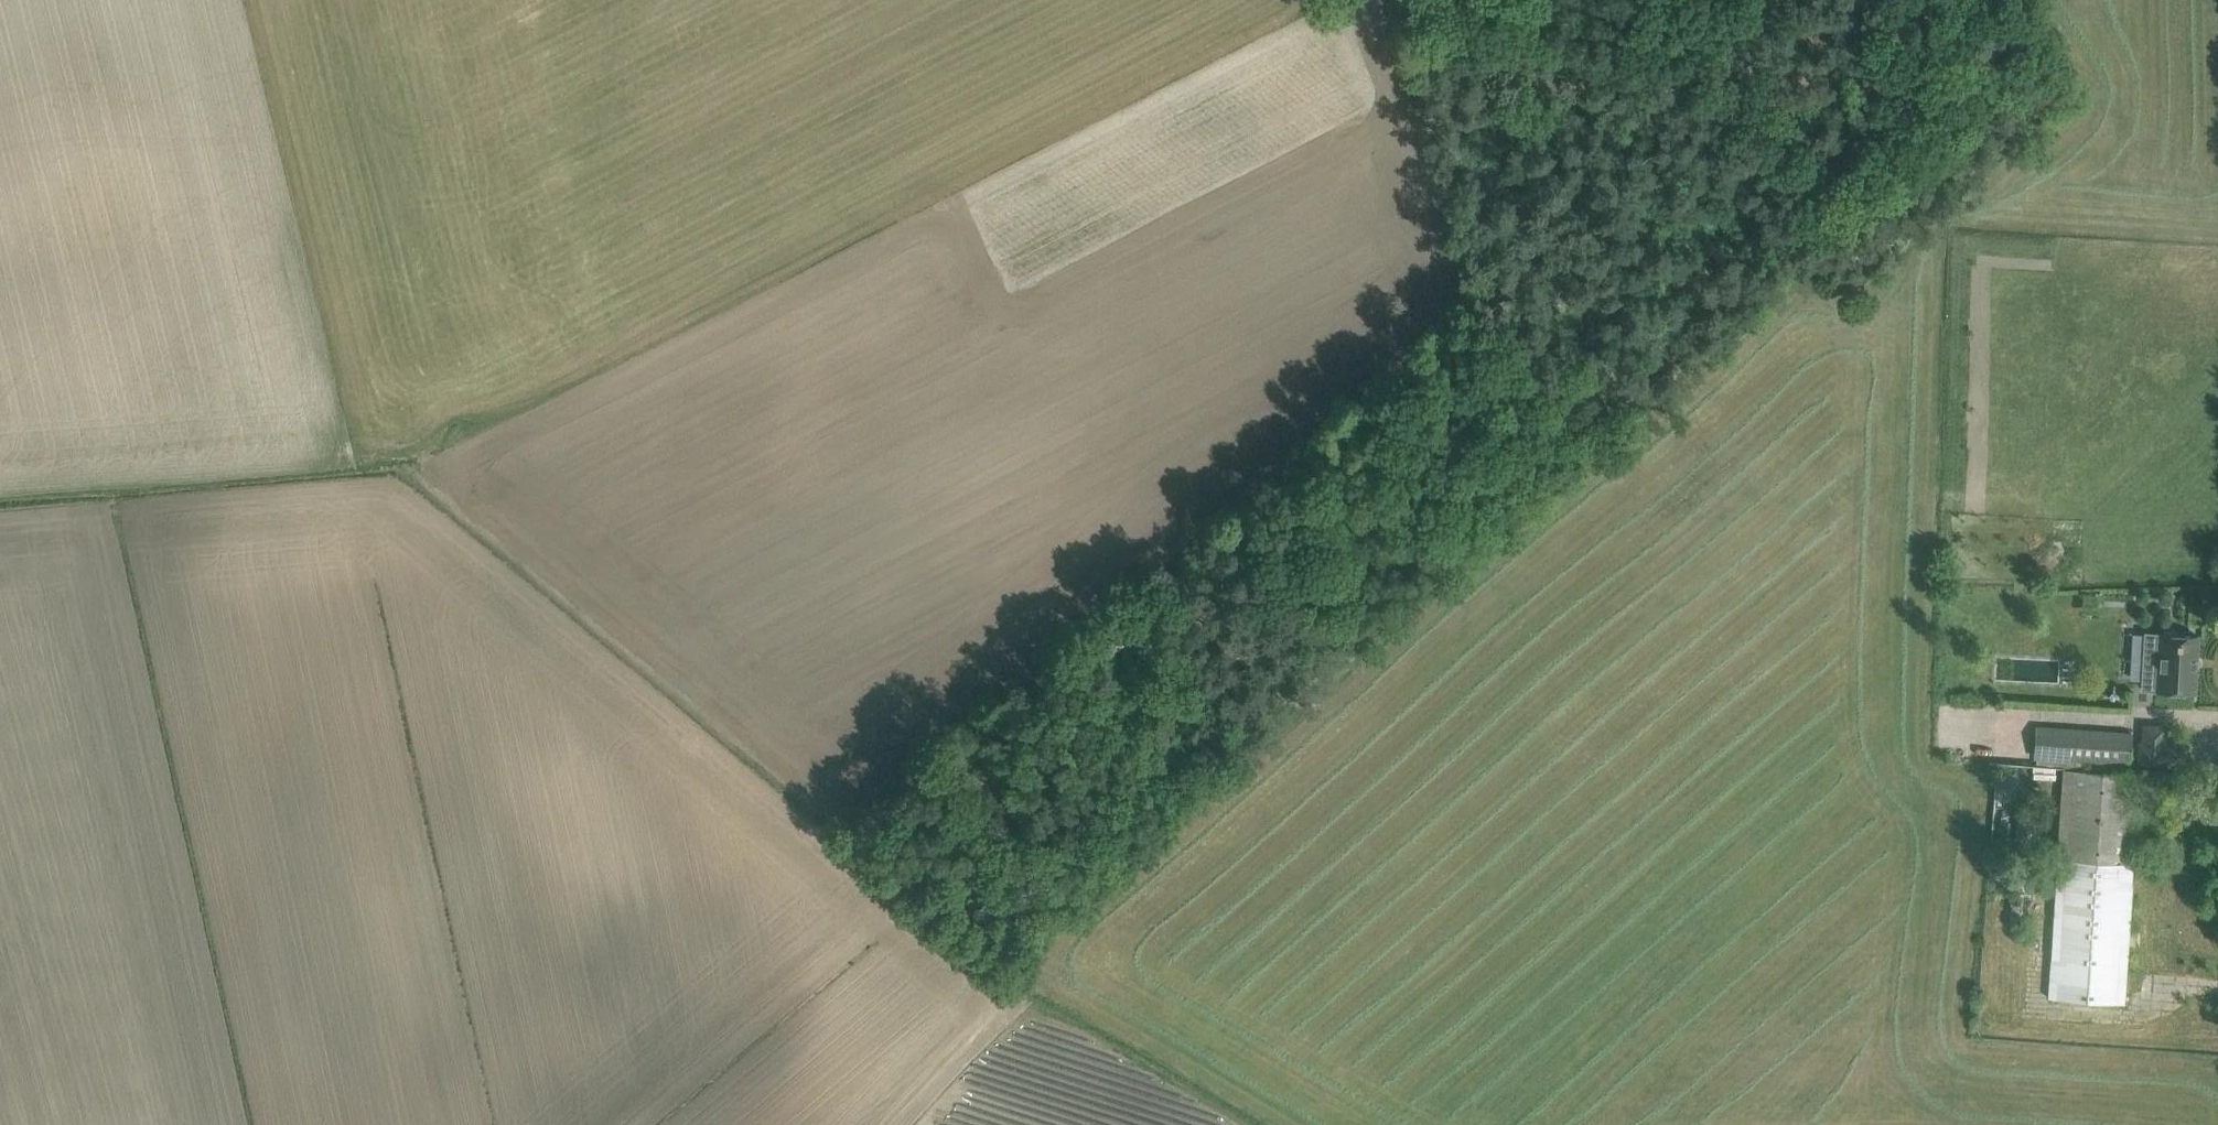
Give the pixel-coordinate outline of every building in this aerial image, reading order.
[(2194,691),(2198,634),(2159,631),(2159,632),(2144,632),(2141,687),(2155,688),(2194,691)] [(2138,740),(2137,762),(2186,766),(2187,743),(2164,742),(2165,724),(2143,723),(2142,740),(2138,740)] [(2128,764),(2129,756),(2131,732),(2037,724),(2034,757),(2128,764)] [(2065,770),(2056,887),(2049,998),(2101,1002),(2123,1003),(2139,775),(2117,774),(2065,770)]
